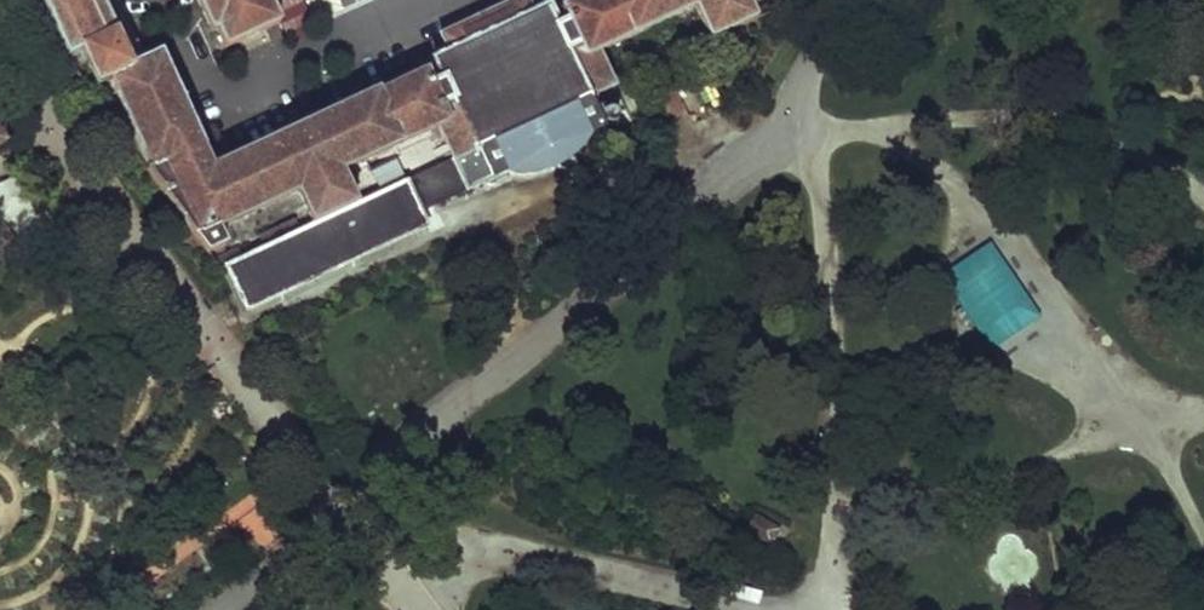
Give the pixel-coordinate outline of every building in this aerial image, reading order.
[(74,49),(87,44),(103,76),(114,71),(159,162),(151,165),(213,248),(233,239),(227,226),(307,187),(323,221),(236,263),(258,307),(457,214),(450,201),(516,168),(565,162),(601,129),(619,120),(605,88),(632,75),(616,43),(689,11),(707,43),(756,24),(745,0),(573,0),(566,4),(564,0),(557,0),(549,3),(548,0),(501,0),(452,24),(461,44),(444,52),(452,69),(445,73),(439,60),(227,162),(170,46),(155,53),(142,59),(114,0),(51,0),(74,49)] [(142,59),(155,53),(128,0),(114,0),(142,59)] [(216,25),(221,23),(229,40),(280,16),(272,0),(204,0),(216,25)] [(990,242),(941,276),(991,350),(1041,316),(990,242)] [(780,529),(756,514),(746,531),(770,545),(780,529)]
